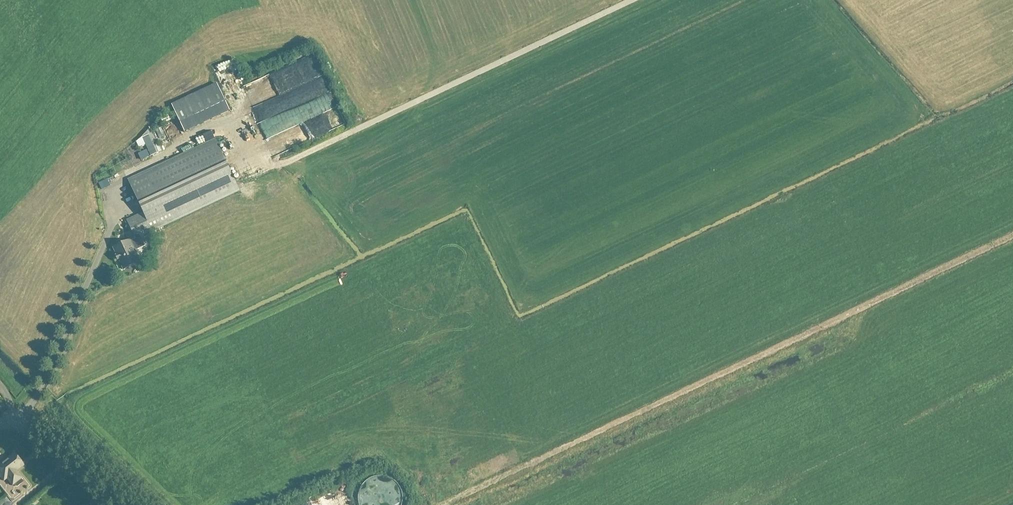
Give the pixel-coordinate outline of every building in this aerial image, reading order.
[(323,91),(322,85),(318,86),(317,77),(305,79),(307,93),(323,91)] [(217,83),(171,104),(184,132),(229,110),(217,83)] [(322,107),(333,100),(326,88),(293,107),(296,112),(293,113),(290,109),(281,114),(286,123),(280,126),(273,112),(274,112),(267,100),(259,105),(275,134),(322,108),(322,107)] [(150,130),(140,133),(147,152),(157,148),(150,130)] [(272,141),(276,148),(283,145),(280,138),(272,141)] [(127,220),(135,238),(130,241),(130,240),(123,243),(124,244),(121,246),(120,244),(113,248),(116,255),(115,256),(117,260),(119,260),(123,269),(140,262),(135,251),(145,246),(140,236),(239,190),(215,139),(128,180),(143,212),(127,220)] [(128,188),(121,192),(124,196),(131,193),(128,188)] [(10,445),(0,451),(0,461),(14,452),(10,445)] [(21,463),(14,453),(0,464),(0,476),(3,480),(7,478),(12,485),(13,484),(15,486),(17,486),(23,481),(20,478),(21,477),(16,470),(23,465),(21,463)]
